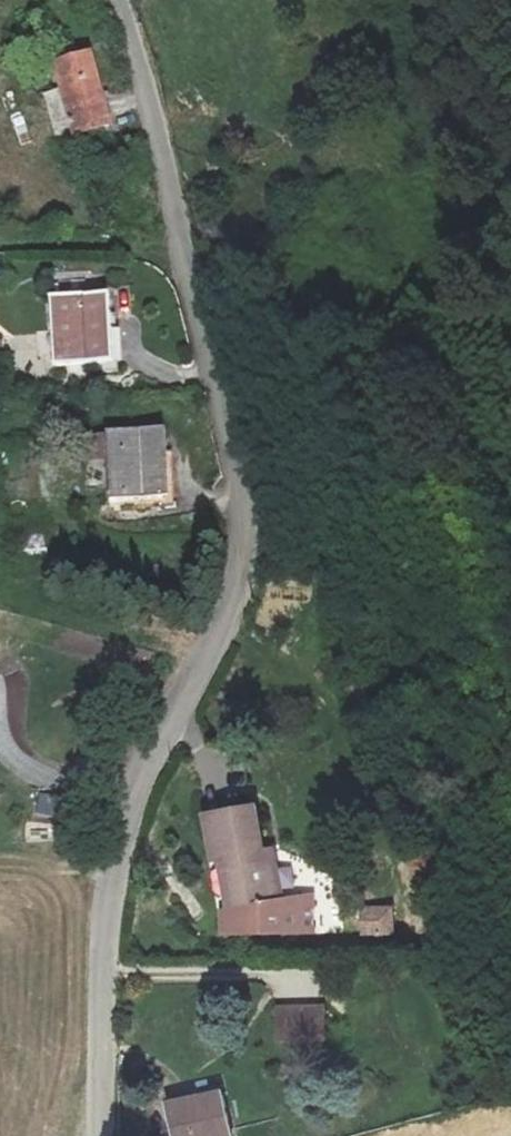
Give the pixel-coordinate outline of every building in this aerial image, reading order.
[(115,145),(89,56),(55,65),(62,89),(44,94),(58,142),(75,137),(80,155),(115,145)] [(110,334),(109,297),(50,300),(52,333),(38,333),(38,351),(52,350),(53,366),(84,365),(84,372),(112,373),(112,364),(106,364),(105,334),(110,334)] [(157,478),(168,478),(165,433),(107,435),(107,438),(108,464),(110,502),(119,501),(120,509),(146,508),(145,500),(157,500),(157,478)] [(108,464),(107,438),(84,439),(85,465),(108,464)] [(169,499),(168,478),(157,478),(157,500),(169,499)] [(43,540),(21,542),(22,559),(44,557),(43,540)] [(207,816),(214,861),(220,860),(234,858),(236,869),(227,870),(233,908),(228,909),(222,910),(222,935),(314,934),(314,902),(306,896),(283,900),(277,861),(266,863),(264,852),(257,807),(207,816)] [(275,850),(264,852),(266,863),(277,861),(275,850)] [(234,858),(220,860),(228,909),(233,908),(227,870),(236,869),(234,858)] [(360,938),(396,936),(394,903),(358,905),(360,938)] [(325,1039),(324,1007),(279,1008),(280,1041),(325,1039)] [(173,1115),(171,1104),(164,1106),(169,1128),(175,1127),(177,1135),(233,1135),(223,1093),(190,1100),(192,1111),(173,1115)] [(192,1111),(190,1100),(171,1104),(173,1115),(192,1111)]
